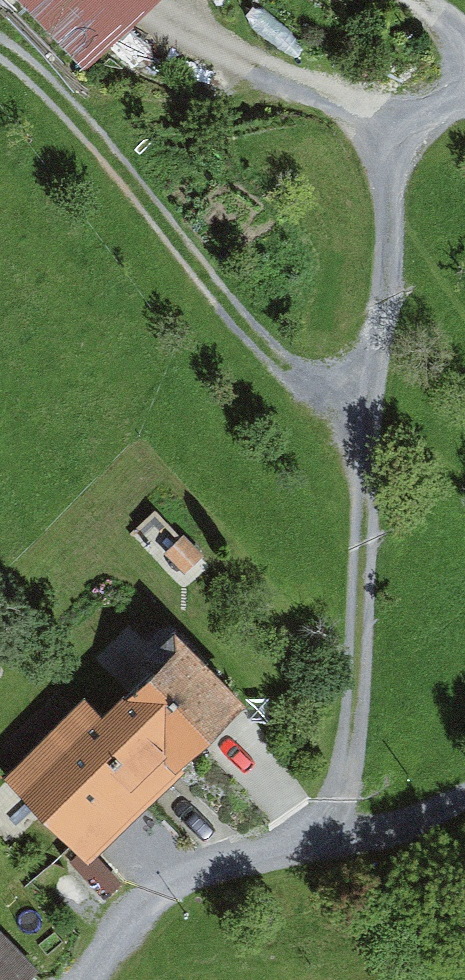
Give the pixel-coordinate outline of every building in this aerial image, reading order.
[(83,62),(151,0),(26,0),(83,62)] [(193,610),(9,777),(86,861),(270,695),(193,610)] [(0,937),(0,979),(26,979),(35,971),(0,937)]
